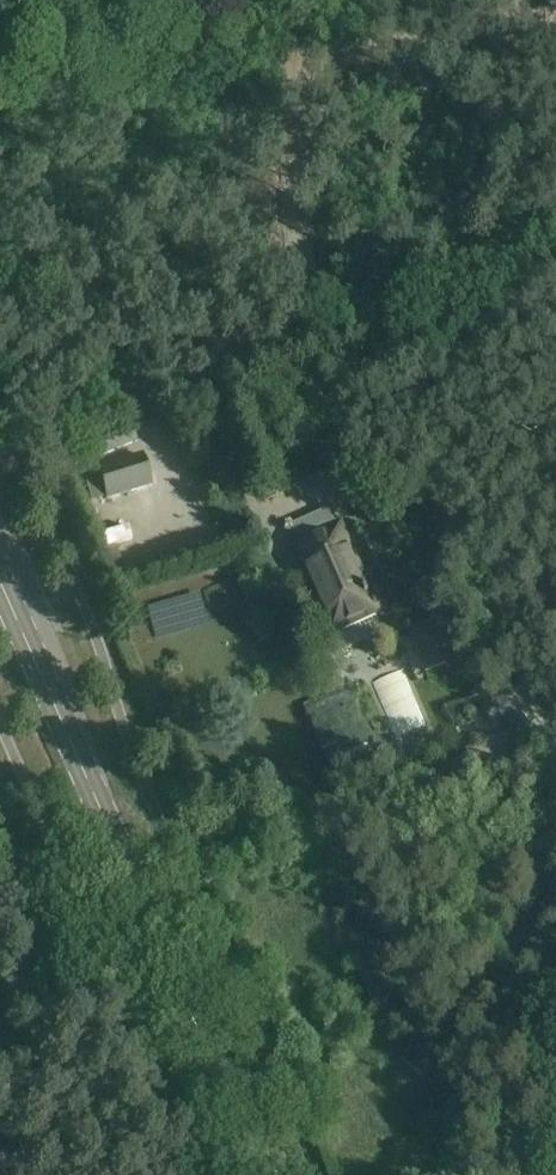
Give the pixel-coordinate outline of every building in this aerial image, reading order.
[(132,427),(87,445),(93,460),(138,442),(132,427)] [(99,469),(109,499),(152,486),(143,456),(99,469)] [(305,495),(300,483),(290,487),(295,499),(305,495)] [(224,510),(228,520),(238,516),(234,506),(224,510)] [(129,528),(96,537),(100,551),(133,541),(129,528)] [(303,548),(337,627),(374,610),(340,532),(303,548)] [(103,551),(111,579),(126,575),(117,547),(103,551)] [(144,608),(154,638),(203,622),(193,592),(144,608)] [(445,664),(429,627),(411,635),(427,672),(445,664)] [(427,726),(403,671),(373,684),(397,739),(427,726)] [(506,695),(493,706),(519,737),(532,726),(506,695)] [(555,757),(555,747),(532,755),(535,764),(555,757)]
